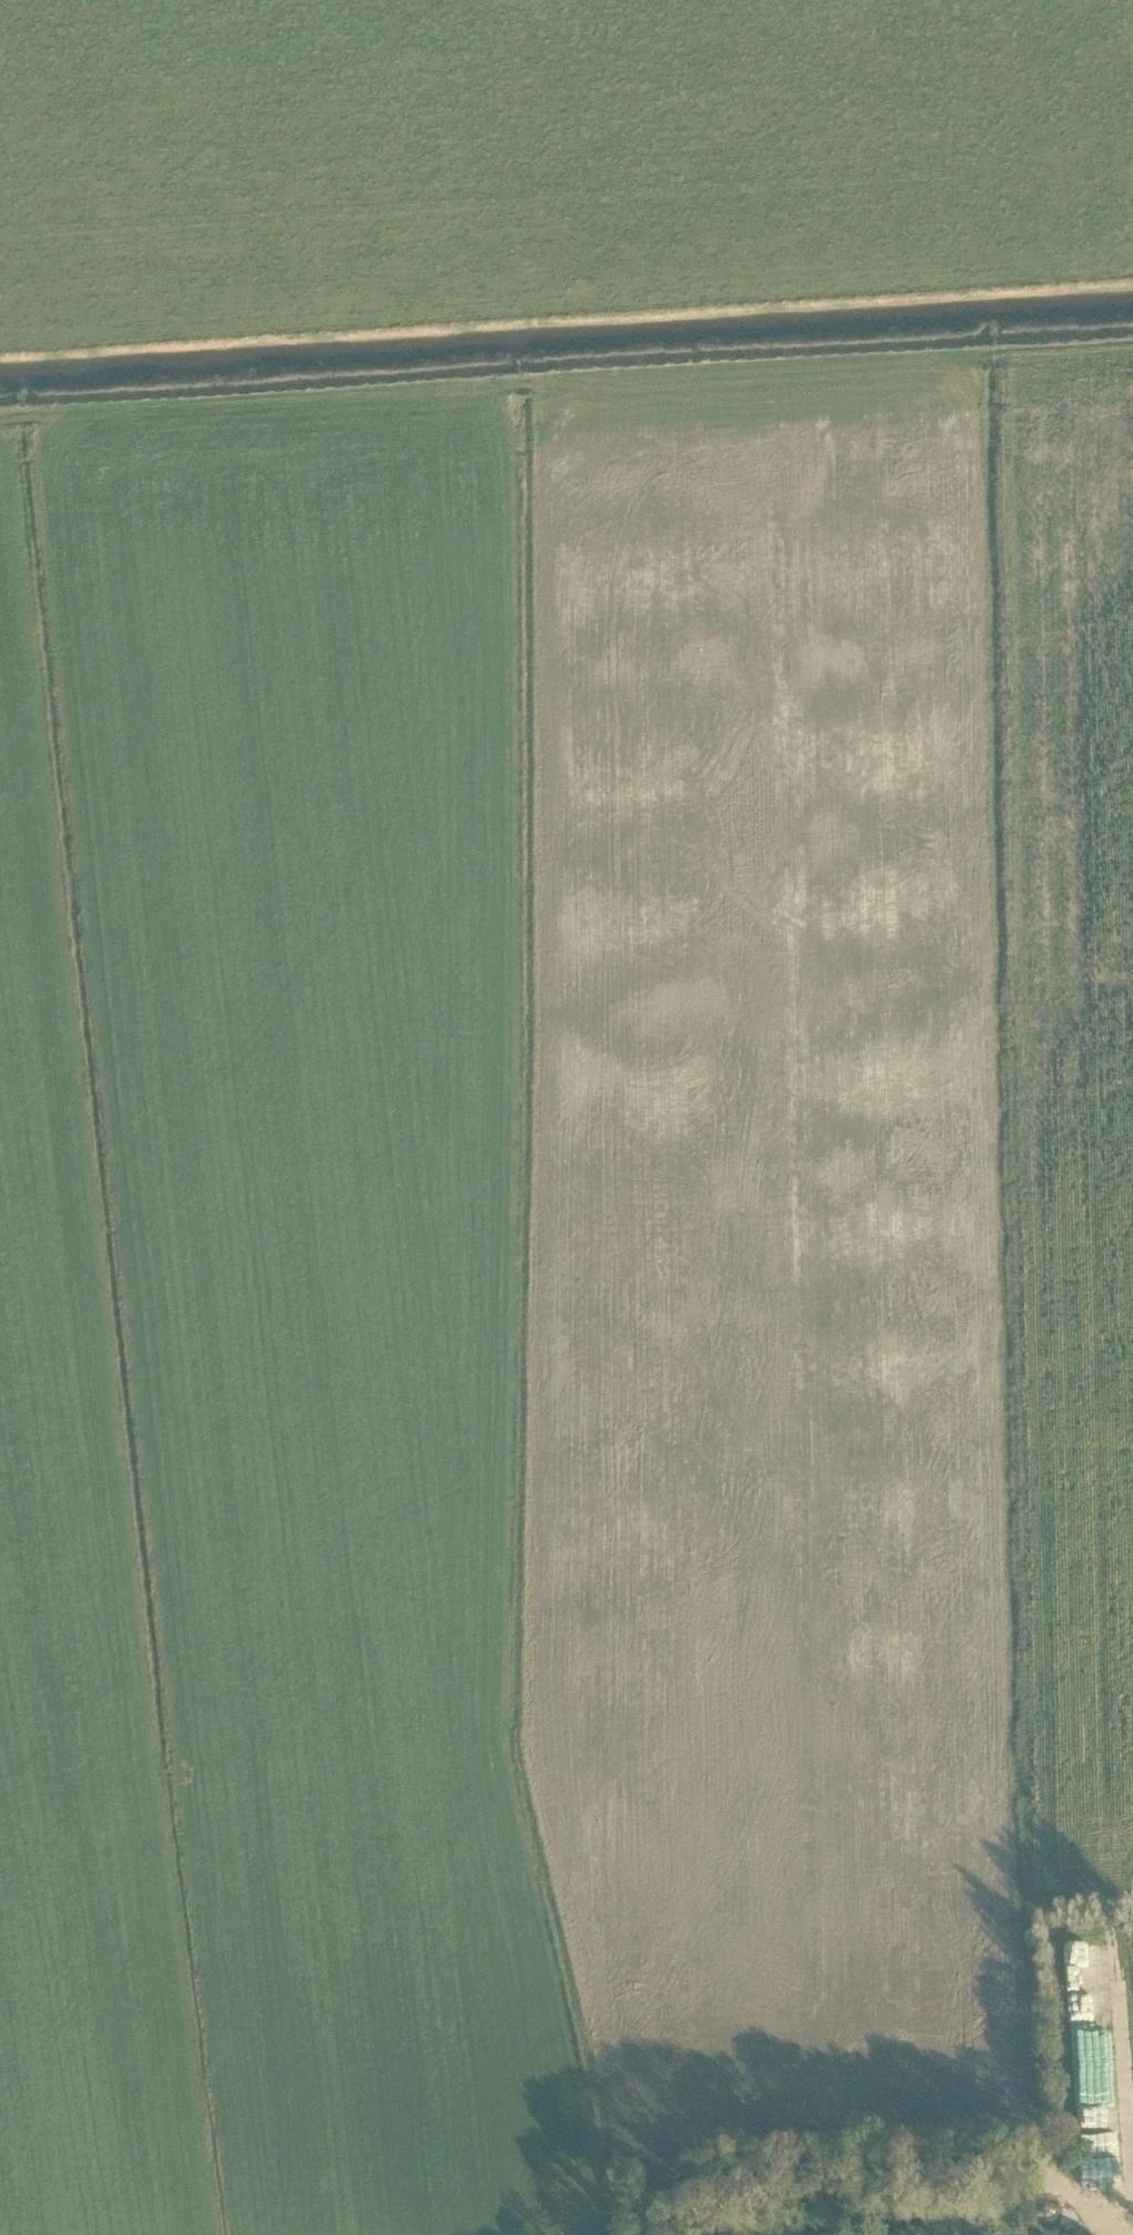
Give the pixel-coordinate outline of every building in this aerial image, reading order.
[(1078,1954),(1081,2038),(1122,2036),(1119,1952),(1078,1954)]
